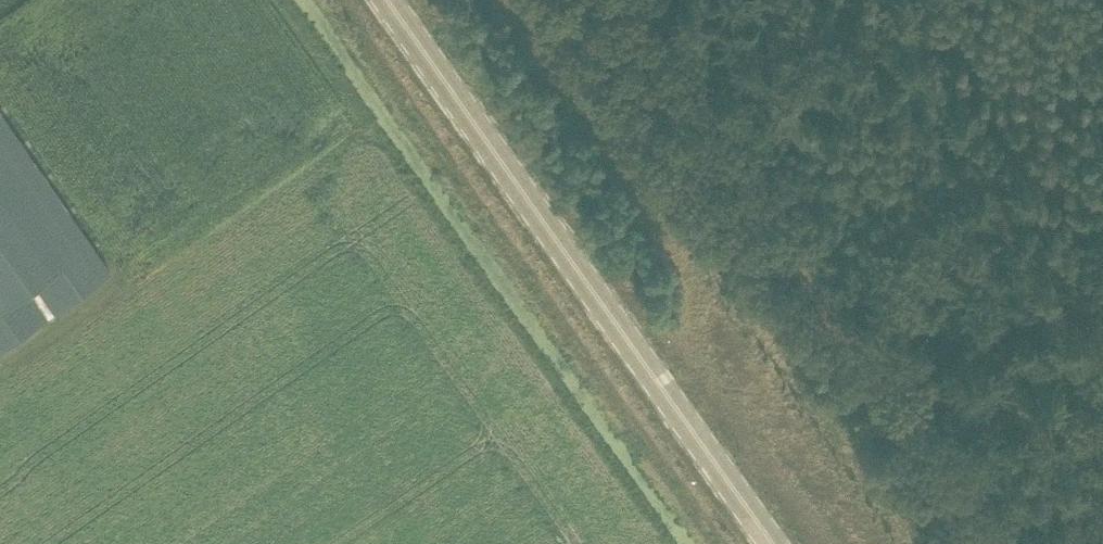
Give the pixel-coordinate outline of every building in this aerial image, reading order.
[(0,113),(0,348),(110,272),(0,113)]
